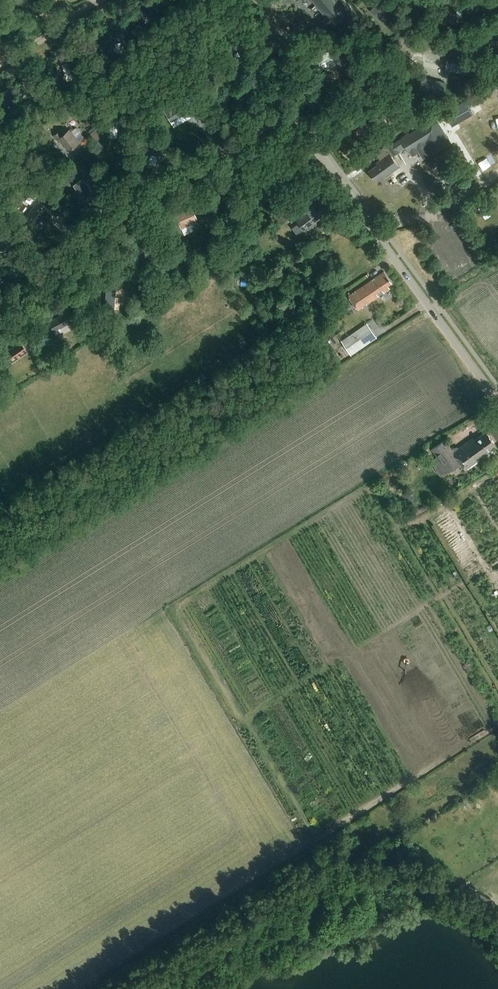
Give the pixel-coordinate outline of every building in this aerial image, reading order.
[(327,17),(325,18),(328,22),(330,20),(340,33),(360,16),(346,0),(313,0),(327,17)] [(142,8),(152,23),(160,18),(150,3),(142,8)] [(185,12),(179,17),(183,21),(188,17),(185,12)] [(471,18),(471,24),(480,25),(480,18),(478,18),(478,16),(473,16),(473,18),(471,18)] [(311,59),(318,70),(334,60),(327,49),(311,59)] [(449,56),(446,69),(475,76),(478,62),(449,56)] [(419,91),(442,97),(445,83),(423,77),(419,91)] [(31,86),(37,101),(43,98),(37,83),(31,86)] [(11,87),(3,91),(13,111),(21,107),(11,87)] [(172,122),(188,112),(179,98),(163,108),(172,122)] [(444,112),(453,126),(474,114),(465,100),(444,112)] [(397,105),(391,111),(395,115),(401,109),(397,105)] [(362,117),(351,128),(357,133),(368,123),(362,117)] [(386,177),(399,167),(391,156),(392,156),(406,147),(409,153),(410,152),(412,156),(419,152),(423,159),(433,153),(451,142),(435,117),(386,148),(385,147),(375,154),(380,161),(377,163),(378,165),(369,171),(376,181),(385,175),(386,177)] [(81,142),(70,128),(62,135),(59,131),(54,134),(59,141),(60,140),(63,144),(64,143),(70,151),(81,142)] [(85,201),(95,194),(84,178),(74,185),(85,201)] [(318,223),(316,221),(326,214),(314,196),(302,204),(306,210),(296,217),(306,232),(318,223)] [(280,221),(289,215),(280,202),(271,209),(280,221)] [(42,218),(46,221),(51,214),(37,203),(27,217),(37,224),(42,218)] [(176,214),(182,229),(192,224),(191,221),(198,218),(193,207),(176,214)] [(0,233),(0,250),(9,249),(7,232),(0,233)] [(156,246),(150,236),(135,245),(141,255),(156,246)] [(393,283),(385,271),(374,278),(375,279),(373,280),(373,279),(349,295),(359,310),(380,296),(377,292),(382,289),(385,292),(391,288),(389,285),(393,283)] [(132,276),(134,282),(142,279),(140,273),(132,276)] [(118,283),(101,280),(99,297),(116,299),(118,283)] [(73,321),(68,311),(50,321),(57,334),(63,331),(61,327),(73,321)] [(367,322),(342,340),(352,355),(377,337),(367,322)] [(52,335),(45,339),(48,345),(55,341),(52,335)] [(22,340),(5,351),(13,361),(29,350),(22,340)] [(43,346),(38,350),(43,355),(47,351),(43,346)] [(480,461),(479,458),(497,446),(487,431),(475,439),(474,437),(454,451),(446,440),(433,449),(449,472),(462,463),(467,470),(480,461)]
